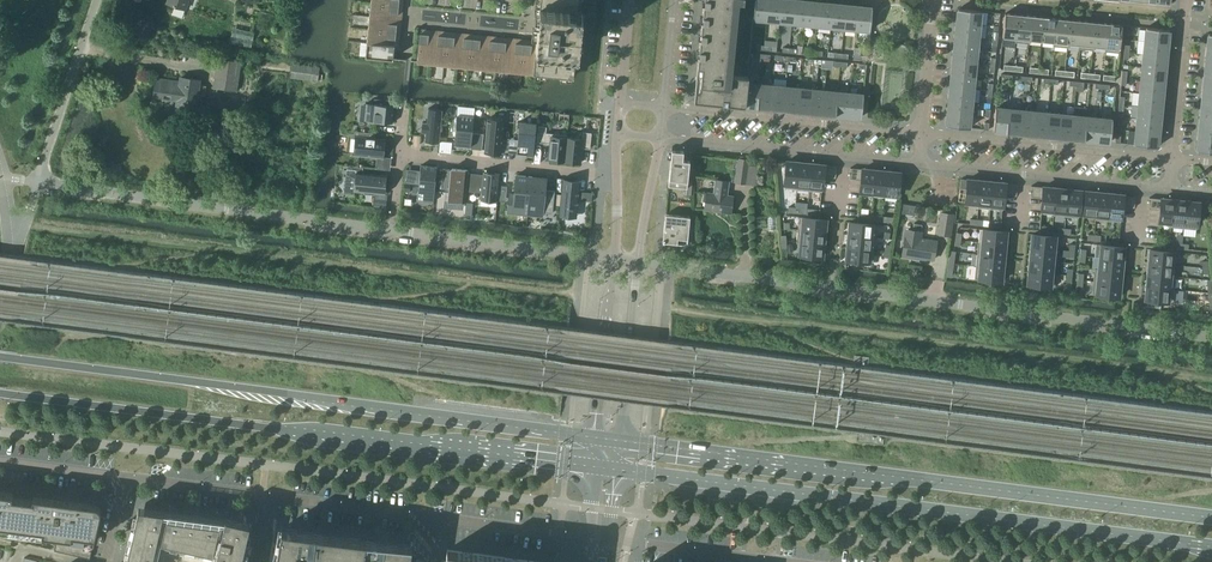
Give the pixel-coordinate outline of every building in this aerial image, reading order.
[(166,3),(174,6),(171,15),(182,18),(185,9),(188,0),(167,0),(166,3)] [(533,73),(572,77),(572,76),(573,77),(573,75),(573,76),(576,51),(578,51),(578,50),(582,12),(581,11),(582,11),(581,10),(580,10),(581,0),(540,0),(540,1),(539,6),(539,8),(539,13),(538,13),(538,14),(538,19),(538,21),(537,26),(537,27),(537,32),(536,34),(537,34),(536,39),(536,40),(533,73)] [(745,105),(748,83),(754,19),(756,0),(704,0),(694,100),(745,105)] [(754,19),(767,20),(769,0),(756,0),(754,19)] [(767,20),(780,21),(782,0),(769,0),(767,20)] [(780,21),(793,22),(795,0),(782,0),(780,21)] [(798,0),(795,0),(793,22),(805,24),(808,1),(798,0)] [(821,2),(808,1),(805,24),(818,25),(821,2)] [(834,4),(821,2),(818,25),(831,26),(834,4)] [(370,3),(369,16),(401,19),(403,7),(370,3)] [(846,5),(834,4),(831,26),(844,28),(846,5)] [(859,6),(846,5),(844,28),(857,29),(859,6)] [(872,7),(859,6),(857,29),(870,30),(872,7)] [(958,9),(956,22),(979,24),(980,11),(958,9)] [(1002,36),(1016,38),(1018,15),(1005,13),(1002,36)] [(1028,43),(1029,39),(1031,16),(1018,15),(1016,38),(1015,42),(1028,43)] [(369,16),(368,29),(400,32),(401,19),(369,16)] [(1029,39),(1042,40),(1044,17),(1031,16),(1029,39)] [(1042,40),(1055,42),(1057,19),(1044,17),(1042,40)] [(1067,47),(1067,43),(1070,20),(1057,19),(1055,42),(1054,46),(1067,47)] [(1067,43),(1080,44),(1083,21),(1070,20),(1067,43)] [(1093,50),(1093,45),(1095,22),(1083,21),(1080,44),(1080,48),(1093,50)] [(956,22),(955,35),(978,37),(979,24),(956,22)] [(1093,45),(1106,47),(1108,24),(1095,22),(1093,45)] [(1108,24),(1106,47),(1106,51),(1119,52),(1122,25),(1108,24)] [(1146,27),(1145,41),(1167,43),(1169,30),(1146,27)] [(229,43),(251,48),(254,32),(233,28),(229,43)] [(368,29),(366,42),(399,45),(400,32),(368,29)] [(416,61),(430,63),(434,30),(420,29),(417,59),(416,61)] [(430,63),(443,64),(447,32),(434,30),(430,63)] [(443,64),(456,65),(459,33),(447,32),(443,64)] [(456,65),(469,66),(472,34),(459,33),(456,65)] [(469,66),(482,68),(485,35),(472,34),(469,66)] [(482,68),(495,69),(498,37),(485,35),(482,68)] [(955,35),(954,48),(977,50),(978,37),(955,35)] [(495,69),(508,70),(511,38),(498,37),(495,69)] [(508,70),(521,72),(524,39),(511,38),(508,70)] [(521,72),(533,73),(536,40),(524,39),(521,72)] [(1145,41),(1143,54),(1166,56),(1167,43),(1145,41)] [(399,45),(366,42),(365,55),(365,56),(366,56),(388,58),(393,59),(393,57),(393,52),(394,52),(394,51),(394,46),(399,46),(399,45)] [(954,48),(953,61),(975,63),(977,50),(954,48)] [(1143,54),(1142,67),(1165,69),(1166,56),(1143,54)] [(217,58),(213,87),(237,90),(241,62),(217,58)] [(320,80),(322,65),(293,61),(291,76),(320,80)] [(953,61),(951,74),(974,76),(975,63),(953,61)] [(1142,67),(1141,80),(1164,82),(1165,69),(1142,67)] [(1203,86),(1211,87),(1211,74),(1204,73),(1203,86)] [(951,74),(950,86),(973,89),(974,76),(951,74)] [(154,96),(177,100),(176,109),(195,112),(199,80),(181,77),(180,83),(176,83),(176,81),(156,79),(154,96)] [(1141,80),(1140,92),(1162,95),(1164,82),(1141,80)] [(745,105),(758,107),(760,84),(748,83),(745,105)] [(758,107),(771,108),(773,85),(760,84),(758,107)] [(771,108),(784,109),(786,87),(773,85),(771,108)] [(950,86),(949,99),(971,102),(973,89),(950,86)] [(1202,99),(1211,100),(1211,87),(1203,86),(1202,99)] [(784,109),(797,111),(799,88),(786,87),(784,109)] [(797,111),(810,112),(812,89),(799,88),(797,111)] [(810,112),(823,113),(825,91),(812,89),(810,112)] [(823,113),(835,114),(838,92),(825,91),(823,113)] [(835,114),(848,116),(851,93),(838,92),(835,114)] [(1140,92),(1138,105),(1161,108),(1162,95),(1140,92)] [(851,93),(848,116),(861,117),(863,94),(851,93)] [(365,104),(364,120),(392,123),(394,106),(383,104),(383,99),(374,98),(373,104),(365,103),(365,104)] [(949,99),(947,112),(970,114),(971,102),(949,99)] [(1201,111),(1211,113),(1211,100),(1202,99),(1201,111)] [(1138,105),(1137,118),(1160,120),(1161,108),(1138,105)] [(422,122),(421,132),(425,133),(425,141),(439,143),(442,110),(428,108),(426,122),(422,122)] [(993,130),(1006,132),(1009,109),(995,108),(993,130)] [(1006,132),(1019,133),(1022,110),(1009,109),(1006,132)] [(1019,133),(1032,134),(1035,111),(1022,110),(1019,133)] [(1032,134),(1045,135),(1047,113),(1035,111),(1032,134)] [(1199,124),(1211,126),(1211,113),(1201,111),(1199,124)] [(970,114),(947,112),(946,125),(969,128),(970,114)] [(1045,135),(1058,137),(1060,114),(1047,113),(1045,135)] [(1058,137),(1071,138),(1073,115),(1060,114),(1058,137)] [(457,115),(454,144),(471,146),(472,133),(473,117),(457,115)] [(1071,138),(1084,139),(1086,117),(1073,115),(1071,138)] [(1084,139),(1097,141),(1099,118),(1086,117),(1084,139)] [(501,150),(503,130),(504,120),(502,120),(502,119),(502,120),(490,119),(490,118),(489,119),(488,118),(487,121),(485,141),(485,149),(484,149),(484,150),(484,152),(486,152),(486,153),(487,153),(487,152),(498,153),(498,154),(499,154),(499,153),(501,154),(501,150)] [(1099,118),(1097,141),(1110,142),(1112,119),(1099,118)] [(1137,118),(1136,131),(1158,133),(1160,120),(1137,118)] [(520,122),(516,154),(533,156),(536,123),(520,122)] [(1198,137),(1211,139),(1211,126),(1199,124),(1198,137)] [(567,137),(567,135),(551,133),(546,133),(546,127),(538,126),(536,142),(550,143),(550,148),(549,160),(564,161),(567,137)] [(357,137),(356,137),(354,154),(376,156),(383,157),(384,139),(374,138),(369,138),(369,132),(357,131),(357,137)] [(1158,133),(1136,131),(1134,144),(1157,147),(1158,133)] [(582,139),(567,137),(564,161),(565,161),(580,163),(581,148),(590,149),(591,137),(591,133),(583,132),(582,139)] [(471,146),(470,149),(482,150),(483,134),(472,133),(471,146)] [(1198,137),(1197,151),(1211,152),(1211,139),(1198,137)] [(440,151),(452,151),(452,140),(440,140),(440,151)] [(669,170),(688,172),(689,160),(682,160),(683,151),(680,151),(672,150),(671,159),(669,170)] [(735,182),(745,183),(749,160),(738,158),(735,182)] [(784,188),(797,189),(799,162),(787,161),(784,188)] [(797,189),(809,191),(811,164),(799,162),(797,189)] [(811,164),(809,191),(822,192),(823,179),(823,176),(835,177),(836,166),(811,164)] [(421,165),(417,200),(433,202),(437,167),(421,165)] [(373,193),(373,194),(374,194),(374,192),(384,193),(386,176),(362,173),(363,167),(347,166),(346,174),(355,178),(354,190),(364,191),(364,193),(365,193),(365,192),(373,193)] [(406,167),(405,182),(419,183),(419,168),(406,167)] [(451,168),(448,201),(465,202),(468,170),(451,168)] [(860,192),(873,193),(875,170),(850,168),(849,179),(861,180),(860,192)] [(688,172),(669,170),(668,182),(668,186),(687,188),(687,181),(687,180),(688,172)] [(873,193),(885,194),(887,171),(875,170),(873,193)] [(887,171),(885,194),(897,195),(900,173),(887,171)] [(492,173),(488,172),(487,172),(483,172),(483,174),(481,192),(480,200),(497,202),(499,173),(495,173),(495,172),(494,172),(494,173),(492,173)] [(527,215),(531,176),(516,175),(514,194),(509,194),(507,213),(509,213),(527,215)] [(531,176),(527,215),(528,215),(542,216),(542,213),(552,214),(552,207),(553,197),(554,191),(545,190),(546,178),(531,176)] [(437,179),(436,191),(445,192),(446,180),(437,179)] [(704,209),(730,213),(733,196),(726,195),(728,181),(716,179),(714,194),(706,193),(704,209)] [(965,202),(978,203),(980,181),(968,179),(965,202)] [(575,181),(563,180),(562,180),(562,182),(559,216),(561,216),(572,217),(572,216),(570,216),(571,208),(573,209),(573,208),(576,208),(577,199),(577,198),(578,193),(578,191),(578,187),(575,187),(575,181)] [(989,209),(990,209),(992,182),(980,181),(978,203),(990,204),(989,209)] [(992,182),(990,209),(1002,210),(1004,194),(1016,196),(1017,184),(992,182)] [(1053,215),(1056,188),(1031,186),(1030,197),(1042,198),(1041,210),(1053,211),(1053,215)] [(1053,215),(1065,216),(1068,189),(1056,188),(1053,215)] [(1068,189),(1065,216),(1078,218),(1081,191),(1068,189)] [(1095,219),(1096,219),(1098,192),(1085,191),(1083,213),(1095,214),(1095,219)] [(1096,219),(1108,220),(1110,194),(1098,192),(1096,219)] [(1110,194),(1108,220),(1120,222),(1122,206),(1134,207),(1135,196),(1110,194)] [(1170,227),(1171,227),(1174,200),(1149,197),(1148,209),(1160,210),(1159,221),(1171,223),(1170,227)] [(1171,227),(1183,228),(1186,201),(1174,200),(1171,227)] [(1186,201),(1183,228),(1196,229),(1199,202),(1186,201)] [(472,217),(473,203),(466,203),(465,216),(472,217)] [(902,203),(901,212),(915,214),(916,205),(902,203)] [(938,233),(950,235),(953,214),(941,212),(938,233)] [(665,214),(664,227),(688,230),(689,223),(690,216),(665,214)] [(799,217),(798,229),(825,232),(826,219),(799,217)] [(850,222),(848,234),(876,237),(877,225),(865,223),(850,222)] [(914,223),(913,230),(906,229),(902,255),(912,257),(912,259),(918,260),(919,258),(923,259),(923,257),(934,259),(937,241),(920,238),(921,231),(922,225),(914,224),(914,223)] [(687,239),(688,230),(664,227),(664,228),(662,242),(663,242),(677,244),(687,244),(687,242),(687,239)] [(798,229),(796,242),(823,244),(825,232),(798,229)] [(979,229),(978,241),(1005,244),(1006,231),(979,229)] [(848,234),(847,247),(874,249),(876,237),(848,234)] [(1033,234),(1031,247),(1058,249),(1060,237),(1033,234)] [(978,241),(977,254),(1004,256),(1005,244),(978,241)] [(823,244),(796,242),(801,242),(799,255),(822,257),(823,244)] [(1087,247),(1085,263),(1097,265),(1098,254),(1091,253),(1093,243),(1082,242),(1081,246),(1087,247)] [(1101,244),(1100,257),(1123,259),(1124,247),(1101,244)] [(874,249),(847,247),(846,259),(873,262),(874,249)] [(1031,247),(1030,259),(1053,261),(1054,249),(1058,250),(1058,249),(1031,247)] [(1150,249),(1149,262),(1171,264),(1173,252),(1160,250),(1150,249)] [(977,254),(976,266),(1003,268),(1004,256),(977,254)] [(1094,268),(1094,269),(1121,272),(1123,259),(1100,257),(1099,269),(1094,268)] [(1030,259),(1029,271),(1056,274),(1056,273),(1052,273),(1053,261),(1030,259)] [(1149,262),(1148,274),(1175,277),(1175,276),(1170,276),(1171,264),(1149,262)] [(1003,268),(976,266),(974,278),(1001,281),(1003,268)] [(1094,269),(1093,281),(1120,284),(1121,272),(1094,269)] [(1056,274),(1029,271),(1028,284),(1055,286),(1056,274)] [(1148,274),(1146,286),(1173,289),(1175,277),(1148,274)] [(1120,284),(1093,281),(1092,294),(1119,297),(1120,284)] [(1173,289),(1146,286),(1145,299),(1172,302),(1173,289)] [(22,498),(12,497),(13,493),(0,492),(0,524),(19,527),(22,498)] [(22,498),(19,527),(43,530),(42,534),(56,536),(54,550),(90,559),(92,550),(84,549),(86,535),(95,537),(100,512),(101,511),(100,509),(100,508),(99,507),(98,506),(97,505),(96,504),(95,504),(69,501),(54,499),(33,496),(33,499),(22,498)] [(212,555),(219,557),(223,541),(244,546),(250,521),(225,516),(224,521),(163,513),(163,510),(139,507),(135,523),(169,531),(167,541),(161,539),(156,561),(210,561),(212,555)] [(161,539),(167,541),(169,531),(135,523),(126,561),(156,561),(161,539)] [(275,561),(409,561),(411,545),(281,528),(275,561)] [(210,561),(240,561),(244,546),(223,541),(219,557),(212,555),(210,561)] [(506,557),(484,554),(447,550),(445,560),(445,561),(542,561),(506,557)]
